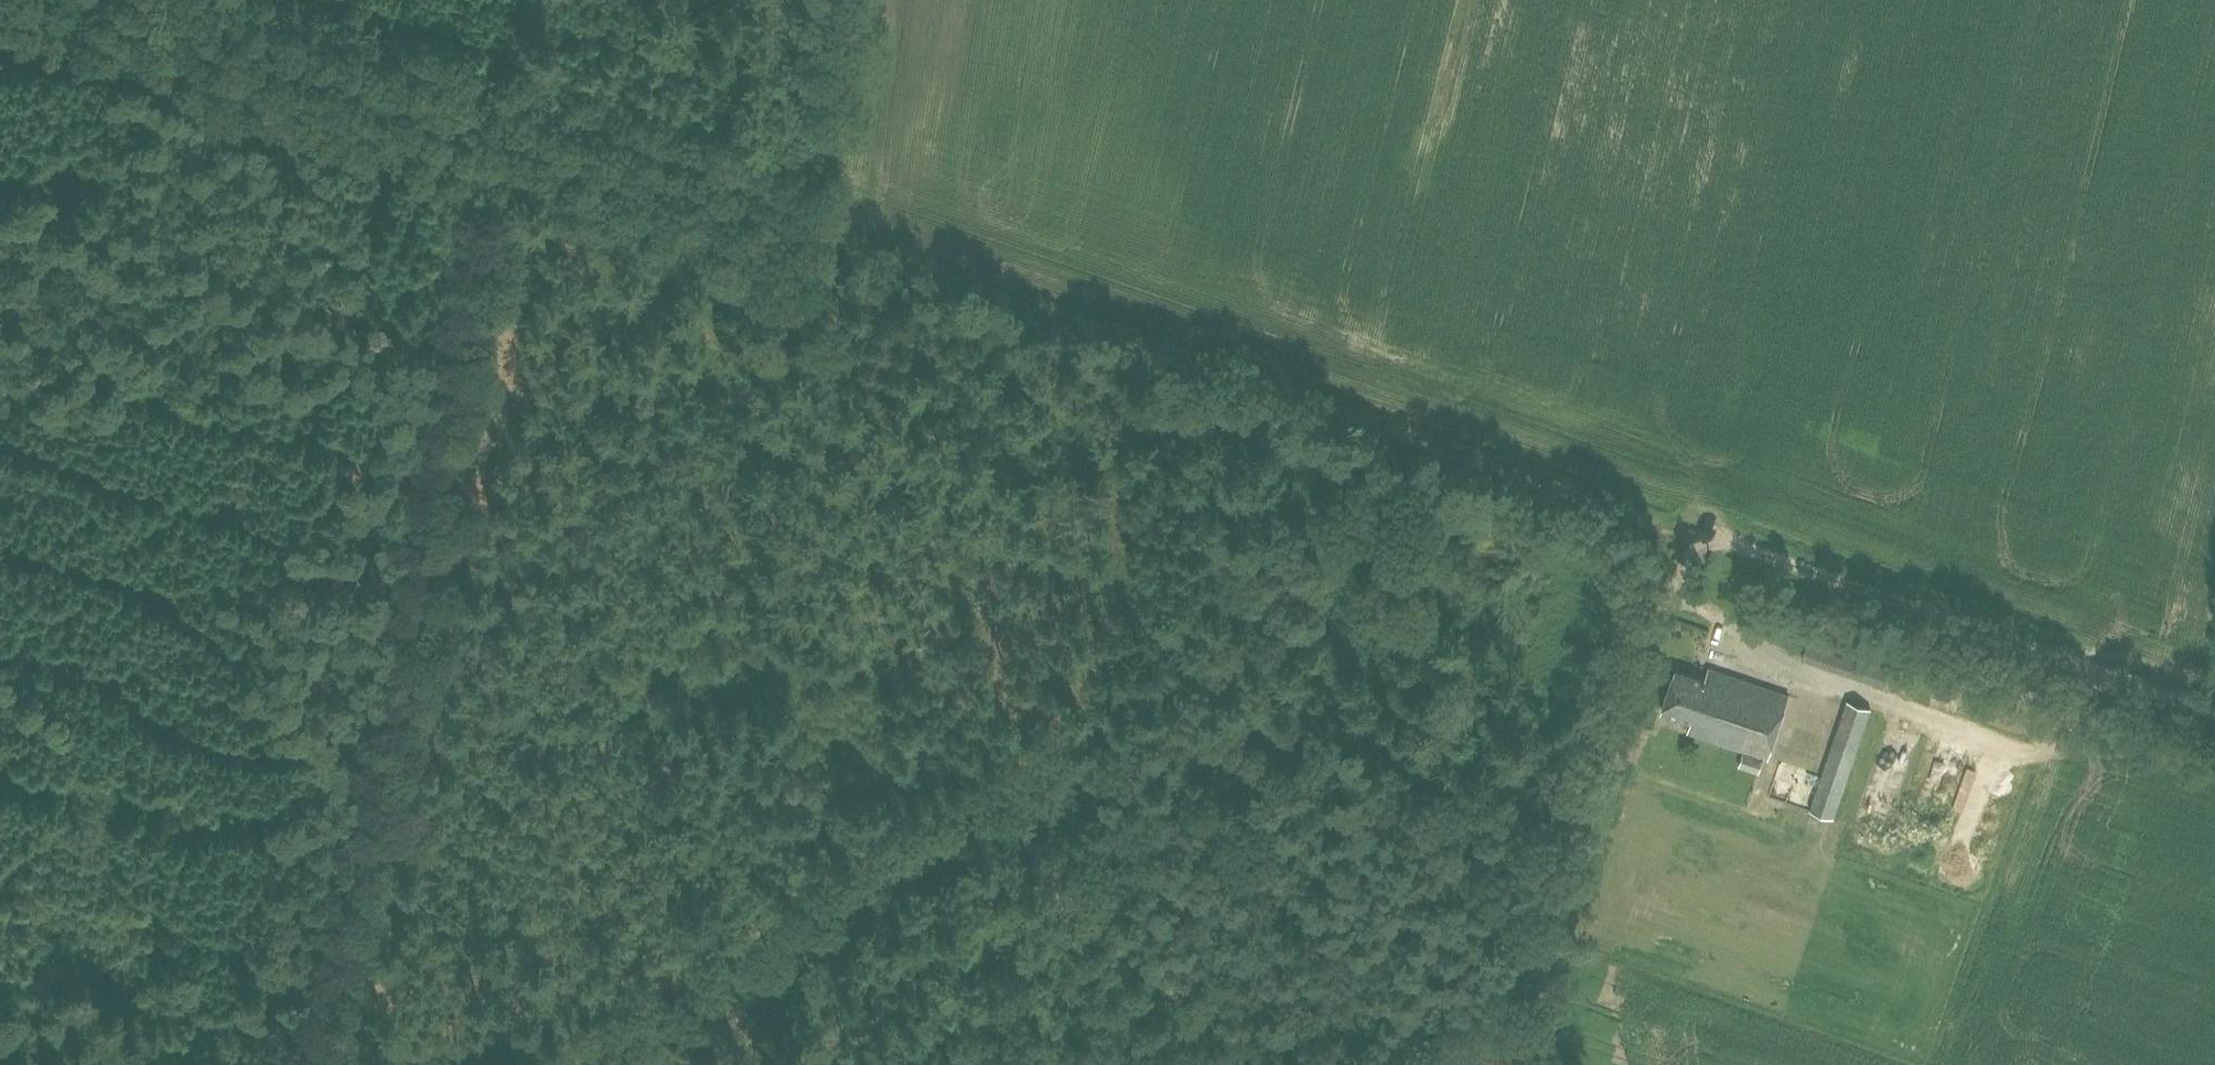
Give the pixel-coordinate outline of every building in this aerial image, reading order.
[(1789,697),(1723,674),(1710,670),(1706,680),(1676,670),(1662,711),(1692,721),(1689,732),(1745,751),(1740,766),(1760,773),(1765,758),(1768,759),(1789,697)] [(1834,820),(1871,711),(1847,703),(1811,812),(1834,820)] [(1905,791),(1882,783),(1872,812),(1895,820),(1905,791)]
